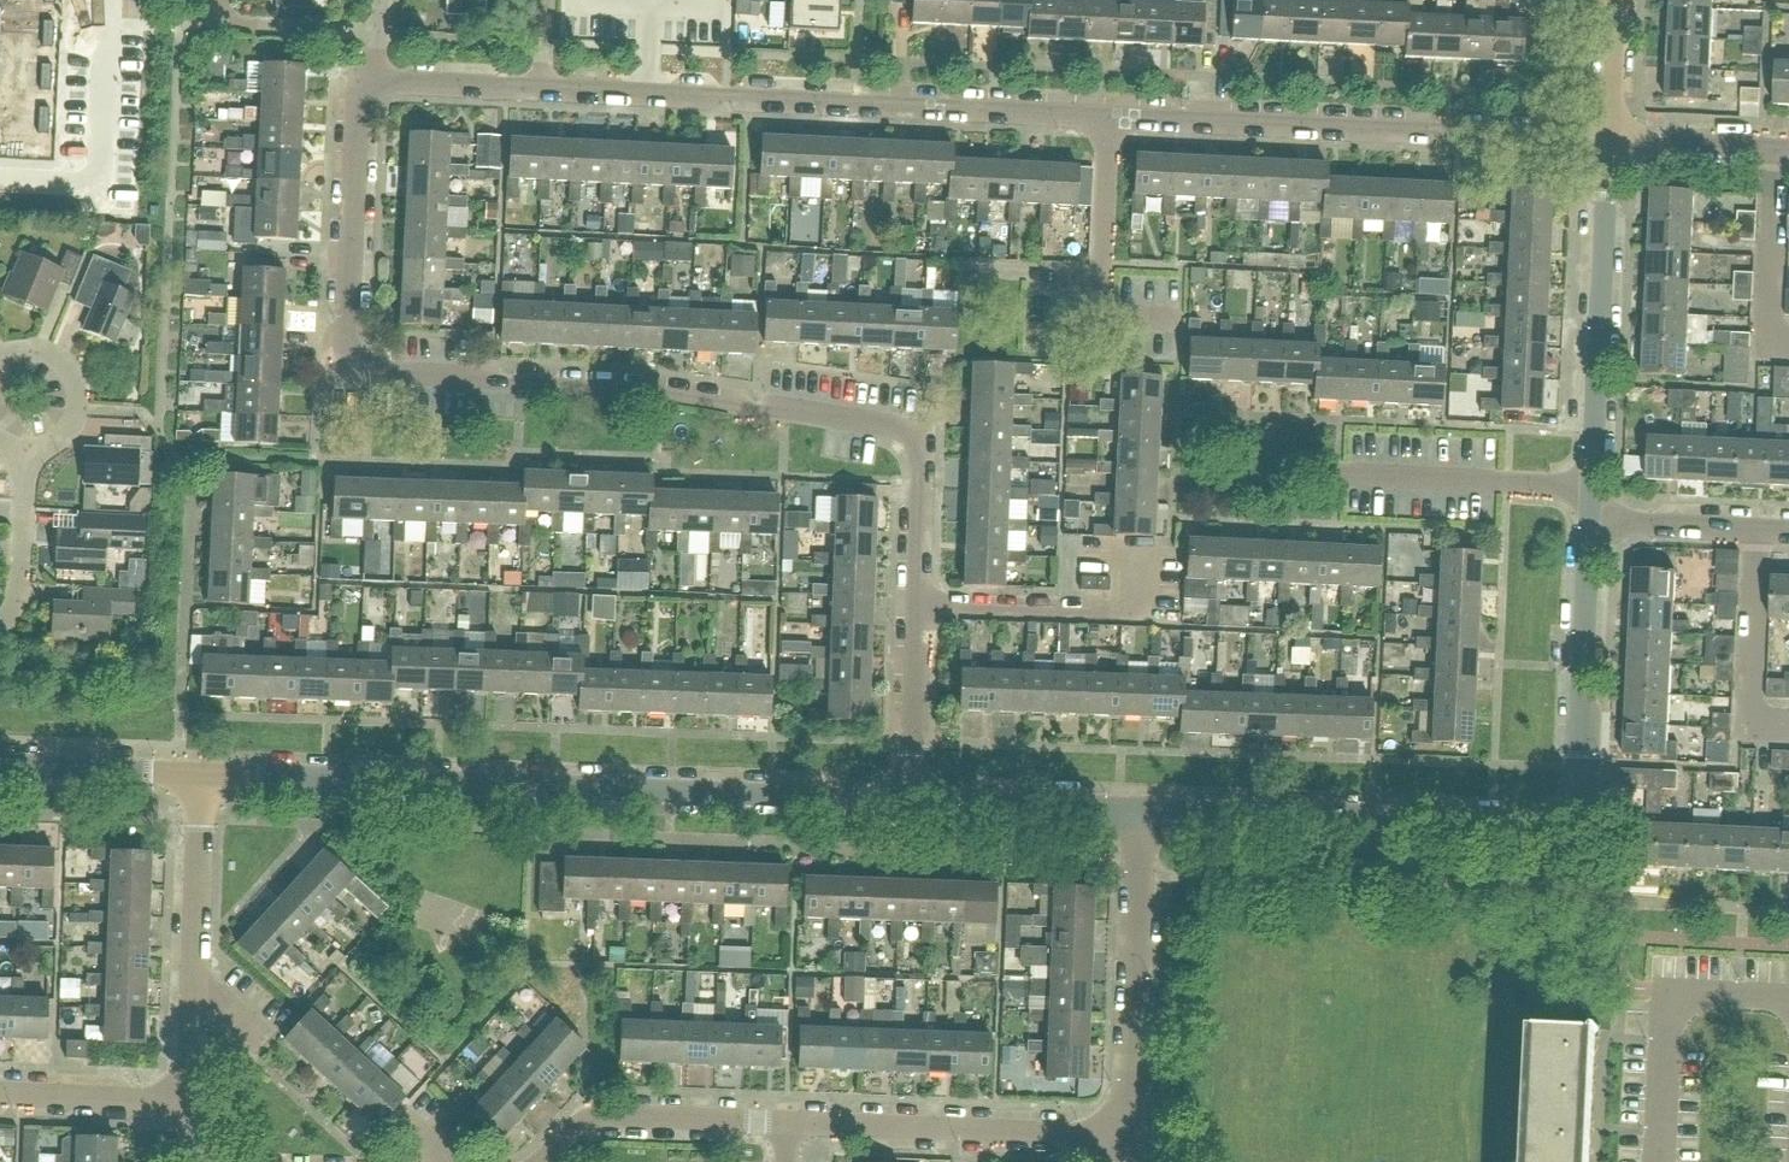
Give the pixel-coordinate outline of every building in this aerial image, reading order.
[(296,0),(276,0),(276,8),(277,8),(276,18),(295,19),(296,0)] [(295,19),(309,19),(310,10),(315,10),(315,0),(296,0),(295,19)] [(467,0),(447,0),(446,17),(466,17),(467,0)] [(466,17),(486,18),(487,0),(491,0),(467,0),(466,17)] [(942,0),(897,0),(897,5),(912,6),(911,24),(941,26),(942,0)] [(941,26),(970,27),(971,0),(942,0),(941,26)] [(999,29),(1000,0),(971,0),(970,27),(999,29)] [(999,29),(1027,30),(1028,30),(1029,0),(1000,0),(999,29)] [(1057,41),(1059,0),(1029,0),(1028,30),(1027,30),(1026,40),(1057,41)] [(1057,41),(1086,43),(1088,0),(1084,0),(1059,0),(1057,41)] [(1114,44),(1117,2),(1101,1),(1101,0),(1088,0),(1086,43),(1114,44)] [(1117,2),(1114,44),(1143,46),(1145,3),(1129,2),(1129,0),(1117,0),(1117,2)] [(1143,46),(1172,47),(1174,5),(1160,4),(1160,0),(1146,0),(1146,3),(1145,3),(1143,46)] [(1217,0),(1204,0),(1204,6),(1189,5),(1189,0),(1174,0),(1174,5),(1172,47),(1202,49),(1203,30),(1215,30),(1217,0)] [(1219,23),(1231,23),(1231,40),(1261,42),(1263,0),(1220,0),(1219,23)] [(1261,42),(1290,43),(1292,0),(1284,0),(1263,0),(1261,42)] [(1318,44),(1321,2),(1306,1),(1306,0),(1292,0),(1290,43),(1318,44)] [(1321,2),(1318,44),(1347,46),(1349,3),(1332,2),(1332,0),(1321,0),(1321,2)] [(1376,47),(1378,5),(1363,4),(1363,0),(1350,0),(1349,3),(1347,46),(1376,47)] [(1378,5),(1376,47),(1404,48),(1406,49),(1407,16),(1408,16),(1408,6),(1392,5),(1393,0),(1379,0),(1378,5)] [(1433,60),(1436,17),(1422,16),(1423,2),(1420,2),(1420,0),(1408,0),(1408,1),(1408,6),(1408,16),(1407,16),(1406,49),(1404,48),(1404,58),(1433,60)] [(1436,17),(1433,60),(1463,61),(1465,19),(1448,18),(1448,3),(1448,0),(1437,0),(1437,3),(1436,17)] [(1492,62),(1494,20),(1478,19),(1479,5),(1477,5),(1478,0),(1466,0),(1465,19),(1463,61),(1492,62)] [(1494,20),(1492,62),(1492,63),(1495,67),(1508,68),(1511,63),(1521,64),(1522,46),(1539,47),(1540,23),(1523,22),(1523,21),(1508,21),(1509,6),(1506,6),(1506,0),(1495,0),(1494,20)] [(1714,0),(1671,0),(1671,8),(1713,10),(1714,0)] [(735,1),(734,15),(749,16),(750,2),(745,2),(735,1)] [(784,3),(783,31),(838,33),(840,5),(790,3),(784,3)] [(1712,40),(1713,10),(1671,8),(1669,38),(1712,40)] [(43,22),(42,35),(53,35),(54,22),(43,22)] [(1745,28),(1745,42),(1763,43),(1764,29),(1745,28)] [(42,35),(42,48),(52,48),(53,35),(42,35)] [(1712,40),(1669,38),(1668,69),(1710,71),(1712,40)] [(1763,43),(1745,42),(1744,56),(1763,57),(1763,43)] [(293,50),(274,49),(273,65),(292,66),(293,50)] [(1774,105),(1788,106),(1788,63),(1777,62),(1774,105)] [(41,65),(40,78),(51,78),(51,65),(41,65)] [(304,97),(305,67),(263,65),(262,66),(248,65),(247,82),(230,81),(229,93),(261,95),(304,97)] [(1710,71),(1668,69),(1666,100),(1709,102),(1710,71)] [(40,78),(39,91),(50,91),(51,78),(40,78)] [(1761,90),(1742,89),(1742,104),(1760,105),(1761,90)] [(302,126),(304,97),(261,95),(260,107),(246,106),(246,111),(228,110),(228,122),(260,123),(302,126)] [(1236,101),(1236,113),(1262,112),(1261,100),(1236,101)] [(39,108),(38,121),(49,122),(49,109),(39,108)] [(38,121),(37,134),(48,135),(49,122),(38,121)] [(301,154),(302,126),(260,123),(259,137),(245,136),(244,140),(227,139),(226,151),(258,152),(301,154)] [(447,170),(448,166),(449,146),(470,147),(471,136),(448,134),(448,136),(410,134),(408,168),(447,170)] [(501,136),(477,134),(475,166),(500,167),(501,136)] [(793,179),(795,137),(794,137),(794,139),(764,138),(765,135),(763,135),(763,138),(762,138),(760,176),(758,176),(757,197),(768,198),(769,178),(789,179),(793,179)] [(542,182),(544,139),(543,139),(543,141),(513,140),(513,137),(511,137),(511,140),(510,140),(509,179),(507,179),(506,200),(518,200),(519,181),(538,182),(542,182)] [(796,137),(795,137),(793,179),(789,179),(788,199),(800,200),(801,179),(821,180),(824,181),(826,138),(825,138),(825,141),(796,139),(796,137)] [(832,181),(851,182),(855,182),(858,140),(857,140),(857,142),(827,141),(827,138),(826,138),(824,181),(821,180),(820,200),(831,201),(832,181)] [(573,183),(575,141),(574,141),(574,143),(545,141),(545,139),(544,139),(542,182),(538,182),(537,201),(549,202),(550,182),(569,183),(573,183)] [(858,140),(855,182),(851,182),(850,202),(862,202),(863,182),(883,184),(887,184),(889,141),(888,141),(888,144),(858,142),(858,140)] [(604,185),(606,142),(606,144),(576,143),(576,141),(575,141),(573,183),(569,183),(569,203),(580,203),(581,183),(601,184),(604,185)] [(887,184),(883,184),(882,203),(894,204),(895,184),(915,185),(918,185),(921,143),(920,143),(920,145),(890,144),(890,141),(889,141),(887,184)] [(636,186),(638,144),(637,143),(637,146),(607,144),(608,142),(606,142),(604,185),(601,184),(600,204),(612,205),(613,185),(632,186),(636,186)] [(918,185),(915,185),(914,205),(926,206),(927,185),(948,187),(949,187),(950,161),(953,161),(953,147),(921,145),(921,143),(918,185)] [(667,188),(669,145),(668,145),(668,147),(638,146),(639,144),(638,144),(636,186),(632,186),(631,206),(643,206),(644,186),(664,188),(667,188)] [(698,189),(700,147),(699,149),(670,147),(670,145),(669,145),(667,188),(664,188),(663,207),(674,208),(675,188),(695,189),(698,189)] [(698,189),(695,189),(694,209),(705,209),(706,189),(729,190),(728,209),(730,209),(731,191),(733,151),(701,149),(701,147),(700,147),(698,189)] [(257,181),(300,183),(301,154),(258,152),(257,169),(225,168),(225,180),(257,181)] [(1133,194),(1132,216),(1143,216),(1144,196),(1164,197),(1167,197),(1169,155),(1168,155),(1168,158),(1138,156),(1138,154),(1136,154),(1134,194),(1133,194)] [(1170,155),(1169,155),(1167,197),(1164,197),(1163,217),(1174,218),(1175,198),(1195,199),(1198,199),(1200,157),(1199,157),(1199,159),(1170,158),(1170,155)] [(1229,200),(1231,158),(1231,161),(1201,159),(1201,157),(1200,157),(1198,199),(1195,199),(1194,219),(1205,220),(1206,199),(1226,200),(1229,200)] [(1232,158),(1231,158),(1229,200),(1226,200),(1225,221),(1236,221),(1237,201),(1257,202),(1261,202),(1263,160),(1262,160),(1262,162),(1232,161),(1232,158)] [(981,202),(983,160),(982,163),(953,161),(950,161),(949,187),(948,187),(948,199),(945,199),(944,221),(956,221),(957,201),(978,202),(981,202)] [(981,202),(978,202),(977,222),(988,223),(989,203),(1009,204),(1012,204),(1015,162),(1014,162),(1013,164),(984,163),(984,160),(983,160),(981,202)] [(1292,204),(1294,161),(1293,161),(1293,164),(1264,163),(1264,160),(1263,160),(1261,202),(1257,202),(1256,222),(1267,223),(1268,202),(1288,203),(1292,204)] [(1295,162),(1294,161),(1292,204),(1288,203),(1286,224),(1299,224),(1300,204),(1322,205),(1324,205),(1325,180),(1326,180),(1327,166),(1295,164),(1295,162)] [(1016,162),(1015,162),(1012,204),(1009,204),(1008,224),(1019,225),(1021,204),(1040,205),(1044,206),(1046,163),(1045,163),(1045,165),(1015,164),(1016,162)] [(1044,206),(1040,205),(1039,226),(1051,226),(1052,206),(1074,207),(1073,226),(1074,226),(1075,207),(1076,207),(1078,167),(1047,166),(1047,163),(1046,163),(1044,206)] [(469,167),(448,166),(447,170),(408,168),(407,199),(446,200),(446,197),(447,177),(468,178),(469,167)] [(1324,205),(1322,205),(1321,218),(1319,218),(1318,240),(1330,240),(1331,220),(1351,221),(1355,221),(1357,178),(1356,178),(1356,181),(1326,180),(1325,180),(1324,205)] [(1358,178),(1357,178),(1355,221),(1351,221),(1350,241),(1361,242),(1362,221),(1382,222),(1386,222),(1388,180),(1387,180),(1387,183),(1358,181),(1358,178)] [(1389,180),(1388,180),(1386,222),(1382,222),(1381,243),(1392,243),(1394,223),(1413,224),(1418,224),(1420,182),(1419,182),(1418,184),(1389,183),(1389,180)] [(298,212),(300,183),(257,181),(256,198),(224,196),(224,208),(255,210),(298,212)] [(1421,182),(1420,182),(1418,224),(1413,224),(1412,244),(1424,245),(1425,224),(1447,225),(1446,244),(1448,244),(1449,225),(1452,186),(1421,185),(1421,182)] [(1552,190),(1511,188),(1511,189),(1493,188),(1493,189),(1511,190),(1510,213),(1490,212),(1490,224),(1509,225),(1509,222),(1550,224),(1552,190)] [(1650,222),(1693,224),(1695,193),(1652,191),(1650,222)] [(467,198),(446,197),(446,200),(407,199),(405,230),(445,232),(445,228),(446,208),(467,209),(467,198)] [(255,210),(254,240),(297,242),(298,212),(255,210)] [(1738,212),(1737,226),(1757,227),(1757,214),(1738,212)] [(1509,222),(1509,225),(1508,245),(1488,244),(1488,255),(1508,256),(1508,253),(1548,255),(1550,224),(1509,222)] [(1692,255),(1693,224),(1650,222),(1649,253),(1692,255)] [(1757,227),(1737,226),(1737,240),(1756,241),(1757,227)] [(466,229),(445,228),(445,232),(405,230),(404,261),(444,263),(444,259),(445,239),(465,240),(466,229)] [(197,250),(199,251),(225,252),(226,233),(198,232),(197,250)] [(58,282),(70,287),(82,258),(66,251),(59,269),(22,254),(13,274),(10,273),(2,293),(0,292),(0,294),(46,313),(58,282)] [(1195,264),(1215,265),(1226,265),(1227,253),(1196,252),(1195,264)] [(1508,253),(1508,256),(1507,275),(1486,274),(1486,286),(1506,287),(1506,284),(1547,286),(1548,255),(1508,253)] [(1690,285),(1692,255),(1649,253),(1647,283),(1690,285)] [(95,301),(83,330),(115,343),(134,296),(118,289),(120,285),(125,287),(131,271),(93,256),(78,293),(95,301)] [(464,260),(444,259),(444,263),(404,261),(402,293),(442,295),(442,291),(443,271),(464,272),(464,260)] [(242,269),(241,299),(284,301),(285,271),(242,269)] [(1735,273),(1734,287),(1754,288),(1754,274),(1735,273)] [(799,304),(795,304),(776,303),(777,283),(765,282),(764,304),(766,304),(764,343),(797,344),(799,304)] [(535,305),(532,305),(512,304),(513,284),(502,283),(501,304),(503,304),(501,343),(533,345),(535,305)] [(1689,315),(1690,285),(1647,283),(1646,313),(1689,315)] [(797,344),(828,346),(830,306),(827,306),(807,305),(808,285),(796,284),(795,304),(799,304),(797,344)] [(1506,284),(1506,287),(1505,307),(1485,306),(1485,317),(1505,318),(1505,315),(1545,317),(1547,286),(1506,284)] [(566,307),(563,306),(544,305),(545,285),(533,285),(532,305),(535,305),(533,345),(564,346),(566,307)] [(210,286),(210,297),(227,298),(228,287),(210,286)] [(598,308),(595,308),(575,307),(576,287),(564,286),(563,306),(566,307),(564,346),(596,348),(598,308)] [(861,307),(858,307),(838,306),(839,286),(828,286),(827,306),(830,306),(828,346),(859,347),(861,307)] [(859,347),(891,349),(893,309),(889,309),(869,308),(870,288),(859,287),(858,307),(861,307),(859,347)] [(1754,288),(1734,287),(1734,301),(1753,301),(1754,288)] [(630,310),(626,310),(606,309),(607,289),(596,288),(595,308),(598,308),(596,348),(628,349),(630,310)] [(660,311),(657,311),(638,310),(639,290),(627,289),(626,310),(630,310),(628,349),(658,350),(660,311)] [(924,310),(920,310),(901,309),(902,290),(890,289),(889,309),(893,309),(891,349),(922,351),(924,310)] [(463,292),(442,291),(442,295),(402,293),(401,325),(441,327),(442,303),(462,304),(463,292)] [(692,313),(689,313),(669,312),(670,291),(659,291),(657,311),(660,311),(658,350),(690,352),(692,313)] [(924,310),(922,351),(955,352),(957,312),(932,311),(933,291),(921,291),(920,310),(924,310)] [(723,314),(720,314),(700,313),(701,293),(690,292),(689,313),(692,313),(690,352),(721,353),(723,314)] [(754,355),(756,316),(732,315),(733,294),(721,294),(720,314),(723,314),(721,353),(754,355)] [(474,295),(472,323),(492,324),(493,296),(474,295)] [(282,330),(284,301),(241,299),(239,328),(282,330)] [(1646,313),(1644,344),(1688,346),(1689,315),(1646,313)] [(208,315),(208,327),(225,327),(226,315),(208,315)] [(1504,346),(1543,348),(1545,317),(1505,315),(1505,318),(1504,338),(1483,337),(1483,348),(1503,349),(1504,346)] [(1188,380),(1221,381),(1223,342),(1220,342),(1199,341),(1200,320),(1188,320),(1187,342),(1190,342),(1188,380)] [(1221,381),(1252,383),(1254,343),(1250,343),(1231,342),(1232,322),(1220,321),(1220,342),(1223,342),(1221,381)] [(1252,383),(1284,384),(1285,345),(1282,345),(1263,344),(1264,323),(1251,323),(1250,343),(1254,343),(1252,383)] [(1284,384),(1314,385),(1315,385),(1316,361),(1317,361),(1318,348),(1325,349),(1326,326),(1314,326),(1313,346),(1294,345),(1295,325),(1283,324),(1282,345),(1285,345),(1284,384)] [(238,357),(281,359),(282,330),(239,328),(238,345),(207,343),(206,355),(238,357)] [(1751,349),(1752,335),(1733,334),(1732,346),(1732,348),(1751,349)] [(1347,362),(1346,402),(1377,404),(1379,363),(1375,363),(1356,362),(1357,342),(1345,342),(1344,362),(1347,362)] [(1377,404),(1409,405),(1410,365),(1407,365),(1387,364),(1388,344),(1376,344),(1375,363),(1379,363),(1377,404)] [(1686,377),(1688,346),(1644,344),(1643,375),(1686,377)] [(1410,365),(1409,405),(1441,407),(1443,366),(1419,365),(1419,345),(1407,345),(1407,365),(1410,365)] [(1732,348),(1732,346),(1727,345),(1724,382),(1748,384),(1751,349),(1732,348)] [(1502,378),(1542,380),(1543,348),(1504,346),(1503,349),(1502,369),(1482,368),(1481,379),(1502,381),(1502,378)] [(279,387),(281,359),(238,357),(237,374),(205,372),(204,384),(222,385),(226,385),(279,387)] [(1344,362),(1317,361),(1316,361),(1315,385),(1314,385),(1313,401),(1346,402),(1347,362),(1344,362)] [(1012,399),(1012,396),(1013,376),(1033,377),(1034,366),(1012,365),(1012,367),(973,365),(972,398),(1012,399)] [(1119,409),(1159,411),(1160,378),(1121,377),(1120,401),(1099,400),(1098,412),(1119,413),(1119,409)] [(1502,410),(1540,412),(1542,380),(1502,378),(1502,381),(1501,400),(1481,399),(1480,411),(1502,412),(1502,410)] [(278,416),(279,387),(226,385),(225,402),(204,401),(203,413),(235,415),(235,414),(278,416)] [(1684,391),(1670,391),(1669,409),(1683,410),(1684,391)] [(1684,391),(1683,410),(1697,411),(1698,392),(1684,391)] [(1729,412),(1743,413),(1744,394),(1730,394),(1729,412)] [(1032,397),(1012,396),(1012,399),(972,398),(970,430),(1011,431),(1011,427),(1012,407),(1032,408),(1032,397)] [(1756,443),(1742,442),(1740,484),(1741,484),(1743,489),(1754,489),(1757,485),(1770,486),(1772,443),(1771,443),(1772,426),(1773,400),(1758,398),(1756,443)] [(1158,442),(1159,411),(1119,409),(1119,413),(1118,433),(1098,432),(1097,443),(1117,444),(1117,440),(1158,442)] [(235,414),(235,415),(233,444),(276,446),(278,416),(235,414)] [(1770,486),(1788,487),(1788,426),(1772,426),(1771,443),(1772,443),(1770,486)] [(1031,428),(1011,427),(1011,431),(970,430),(969,460),(1009,462),(1010,458),(1011,438),(1031,439),(1031,428)] [(202,442),(219,443),(220,432),(202,431),(202,442)] [(86,483),(128,485),(152,486),(153,454),(151,454),(152,439),(105,436),(105,437),(117,438),(116,452),(86,450),(84,493),(85,493),(86,483)] [(1679,481),(1681,439),(1650,438),(1648,480),(1679,481)] [(1681,439),(1679,481),(1709,483),(1711,441),(1681,439)] [(1156,473),(1158,442),(1117,440),(1117,444),(1116,464),(1096,463),(1095,475),(1116,476),(1116,472),(1156,473)] [(1709,483),(1740,484),(1742,442),(1711,441),(1709,483)] [(1030,459),(1010,458),(1009,462),(969,460),(968,492),(1008,493),(1008,490),(1009,470),(1029,471),(1030,459)] [(301,484),(300,498),(315,499),(316,473),(293,472),(293,483),(301,484)] [(1155,505),(1156,473),(1116,472),(1116,476),(1115,495),(1095,494),(1094,506),(1114,507),(1114,503),(1155,505)] [(523,512),(524,513),(552,514),(555,514),(557,474),(524,473),(523,487),(524,487),(523,512)] [(588,475),(557,474),(555,514),(552,514),(551,534),(562,535),(563,515),(583,515),(586,516),(588,475)] [(214,476),(213,508),(253,510),(253,507),(278,508),(280,476),(245,475),(244,477),(214,476)] [(619,476),(588,475),(586,516),(583,515),(582,536),(593,536),(594,516),(614,517),(618,517),(619,476)] [(652,477),(619,476),(618,517),(614,517),(613,537),(625,537),(626,517),(648,517),(650,517),(651,492),(652,477)] [(365,522),(367,482),(334,481),(333,519),(330,519),(329,540),(344,541),(345,521),(362,522),(365,522)] [(399,483),(367,482),(365,522),(362,522),(361,542),(373,542),(374,522),(394,523),(398,523),(399,483)] [(398,523),(394,523),(393,543),(405,543),(406,523),(425,524),(428,524),(430,484),(399,483),(398,523)] [(462,485),(430,484),(428,524),(425,524),(424,544),(436,544),(437,524),(456,525),(460,525),(462,485)] [(493,486),(462,485),(460,525),(456,525),(455,545),(467,546),(468,525),(487,526),(491,526),(493,486)] [(524,526),(524,513),(523,512),(524,487),(523,487),(493,486),(491,526),(487,526),(486,546),(498,547),(499,527),(518,527),(518,547),(530,548),(531,526),(524,526)] [(1029,491),(1008,490),(1008,493),(968,492),(967,523),(1007,525),(1007,521),(1008,501),(1028,502),(1029,491)] [(682,493),(651,492),(650,517),(648,517),(648,530),(646,530),(645,553),(657,553),(657,532),(677,533),(680,533),(682,493)] [(713,494),(682,493),(680,533),(677,533),(677,554),(688,554),(689,534),(708,534),(712,535),(713,494)] [(745,495),(713,494),(712,535),(708,534),(708,555),(719,555),(720,535),(740,535),(743,535),(745,495)] [(743,535),(740,535),(739,556),(751,557),(751,536),(776,537),(778,497),(745,495),(743,535)] [(835,532),(875,533),(876,500),(836,499),(835,523),(815,523),(814,534),(834,535),(835,532)] [(1153,538),(1155,505),(1114,503),(1114,507),(1113,527),(1093,526),(1093,537),(1114,538),(1114,536),(1153,538)] [(273,508),(253,507),(253,510),(213,508),(211,540),(251,542),(252,538),(253,519),(272,520),(273,508)] [(69,529),(58,529),(55,577),(56,577),(57,569),(104,571),(105,548),(144,550),(145,519),(94,516),(93,533),(68,532),(69,529)] [(1027,522),(1007,521),(1007,525),(967,523),(965,555),(1006,557),(1006,552),(1007,533),(1027,534),(1027,522)] [(833,563),(874,564),(875,533),(835,532),(834,535),(834,555),(813,554),(813,566),(833,566),(833,563)] [(272,539),(252,538),(251,542),(211,540),(209,571),(250,574),(250,570),(251,550),(271,551),(272,539)] [(1219,581),(1221,541),(1188,540),(1187,578),(1184,578),(1183,600),(1195,600),(1195,599),(1215,601),(1216,581),(1219,581)] [(1250,582),(1252,543),(1221,541),(1219,581),(1216,581),(1215,601),(1227,602),(1228,582),(1247,582),(1250,582)] [(1056,543),(1041,543),(1041,555),(1055,555),(1056,543)] [(1250,582),(1247,582),(1246,603),(1258,603),(1259,583),(1278,584),(1282,584),(1284,544),(1252,543),(1250,582)] [(1282,584),(1278,584),(1277,604),(1289,604),(1290,585),(1310,586),(1313,586),(1315,546),(1284,544),(1282,584)] [(299,546),(298,566),(313,566),(313,546),(299,546)] [(1313,586),(1310,586),(1309,606),(1320,606),(1322,586),(1341,587),(1344,587),(1346,547),(1315,546),(1313,586)] [(1344,587),(1341,587),(1340,607),(1352,608),(1352,588),(1377,589),(1379,549),(1346,547),(1344,587)] [(1026,553),(1006,552),(1006,557),(965,555),(964,587),(1004,588),(1005,564),(1026,565),(1026,553)] [(1481,554),(1441,552),(1439,577),(1419,576),(1418,587),(1438,588),(1439,586),(1479,588),(1481,554)] [(1733,555),(1717,554),(1717,571),(1733,572),(1733,555)] [(628,575),(628,562),(618,562),(617,586),(648,587),(649,575),(628,575)] [(873,595),(874,564),(833,563),(833,566),(833,586),(812,586),(812,597),(832,598),(832,594),(873,595)] [(270,571),(250,570),(250,574),(209,571),(208,604),(248,606),(249,581),(269,582),(270,571)] [(1633,570),(1632,602),(1675,604),(1676,573),(1633,570)] [(1081,577),(1080,591),(1109,592),(1110,578),(1081,577)] [(1788,622),(1788,578),(1773,577),(1771,621),(1788,622)] [(1478,619),(1479,588),(1439,586),(1438,588),(1437,608),(1417,607),(1417,618),(1437,619),(1437,617),(1478,619)] [(107,642),(109,613),(133,615),(133,614),(131,613),(132,594),(134,594),(134,593),(83,590),(82,605),(54,603),(52,639),(107,642)] [(1720,593),(1719,607),(1738,608),(1739,594),(1720,593)] [(871,627),(873,595),(832,594),(832,598),(831,617),(811,617),(811,628),(831,629),(831,625),(871,627)] [(1674,620),(1675,604),(1632,602),(1630,632),(1673,634),(1673,632),(1690,633),(1690,621),(1674,620)] [(1738,608),(1719,607),(1718,621),(1738,622),(1738,608)] [(1191,627),(1212,625),(1211,611),(1190,612),(1191,627)] [(1476,650),(1478,619),(1437,617),(1437,619),(1436,639),(1416,638),(1415,650),(1435,651),(1435,648),(1476,650)] [(830,657),(870,659),(871,627),(831,625),(831,629),(830,649),(810,648),(810,660),(830,661),(830,657)] [(391,690),(393,690),(424,692),(425,652),(421,651),(402,651),(403,644),(401,644),(401,630),(390,630),(389,652),(391,652),(391,664),(391,690)] [(424,692),(455,693),(457,653),(452,652),(433,652),(433,631),(421,631),(421,651),(425,652),(424,692)] [(455,693),(486,694),(488,653),(484,653),(464,653),(465,632),(453,632),(452,652),(457,653),(455,693)] [(1672,665),(1673,634),(1630,632),(1629,663),(1672,665)] [(486,694),(517,695),(518,655),(515,655),(495,654),(496,634),(484,633),(484,653),(488,653),(486,694)] [(517,695),(549,696),(550,656),(546,656),(526,655),(527,635),(515,634),(515,655),(518,655),(517,695)] [(550,656),(549,696),(579,697),(580,697),(580,673),(582,673),(582,659),(589,659),(589,637),(578,637),(577,657),(558,656),(559,636),(546,636),(546,656),(550,656)] [(213,637),(201,637),(200,659),(203,659),(201,697),(234,699),(235,658),(232,658),(212,658),(213,637)] [(235,658),(234,699),(265,700),(267,660),(263,659),(243,659),(244,638),(232,638),(232,658),(235,658)] [(265,700),(297,701),(298,661),(294,660),(274,660),(275,639),(264,639),(263,659),(267,660),(265,700)] [(297,701),(328,703),(330,662),(326,662),(305,661),(306,641),(295,640),(294,660),(298,661),(297,701)] [(328,703),(359,704),(361,663),(357,663),(337,662),(337,642),(326,642),(326,662),(330,662),(328,703)] [(392,705),(393,690),(391,690),(391,664),(368,664),(369,643),(357,643),(357,663),(361,663),(359,704),(392,705)] [(1434,679),(1474,681),(1476,650),(1435,648),(1435,651),(1434,671),(1414,670),(1413,681),(1433,682),(1434,679)] [(960,712),(992,713),(993,673),(990,673),(971,672),(972,651),(959,651),(958,673),(961,673),(960,712)] [(611,713),(643,714),(644,674),(640,674),(621,673),(622,652),(610,652),(609,674),(613,674),(611,713)] [(992,713),(1024,714),(1025,674),(1022,674),(1002,674),(1003,653),(991,652),(990,673),(993,673),(992,713)] [(1297,652),(1297,669),(1317,669),(1317,652),(1297,652)] [(643,714),(675,715),(676,676),(672,676),(652,675),(653,654),(641,653),(640,674),(644,674),(643,714)] [(1024,714),(1054,715),(1056,676),(1053,675),(1033,675),(1034,653),(1022,653),(1022,674),(1025,674),(1024,714)] [(1088,676),(1084,676),(1065,676),(1066,655),(1054,654),(1053,675),(1056,676),(1054,715),(1086,716),(1088,676)] [(1717,654),(1716,667),(1716,668),(1735,669),(1736,655),(1717,654)] [(675,715),(706,716),(708,677),(703,677),(684,676),(684,655),(673,655),(672,676),(676,676),(675,715)] [(706,716),(737,717),(738,678),(734,678),(715,677),(716,656),(704,656),(703,677),(708,677),(706,716)] [(1086,716),(1117,718),(1119,678),(1116,677),(1096,677),(1097,656),(1085,656),(1084,676),(1088,676),(1086,716)] [(770,719),(771,679),(746,678),(747,657),(735,657),(734,678),(738,678),(737,717),(770,719)] [(869,690),(870,659),(830,657),(830,661),(829,680),(809,680),(809,667),(784,667),(784,684),(809,684),(809,692),(829,692),(829,689),(869,690)] [(1150,679),(1147,679),(1128,678),(1128,657),(1116,657),(1116,677),(1119,678),(1117,718),(1149,719),(1150,679)] [(1181,695),(1183,694),(1183,682),(1189,682),(1190,660),(1179,659),(1178,680),(1159,679),(1159,659),(1147,658),(1147,679),(1150,679),(1149,719),(1179,720),(1181,695)] [(1627,693),(1670,695),(1672,665),(1629,663),(1627,693)] [(1701,681),(1715,682),(1734,683),(1735,669),(1716,668),(1716,667),(1701,666),(1701,681)] [(609,674),(582,673),(580,673),(580,697),(579,697),(579,712),(611,713),(613,674),(609,674)] [(1245,697),(1241,697),(1222,696),(1222,675),(1211,675),(1210,695),(1214,696),(1212,736),(1244,737),(1245,697)] [(1276,698),(1272,698),(1253,697),(1254,676),(1242,676),(1241,697),(1245,697),(1244,737),(1274,738),(1276,698)] [(1308,699),(1304,699),(1284,698),(1285,678),(1273,677),(1272,698),(1276,698),(1274,738),(1306,739),(1308,699)] [(1339,700),(1335,700),(1315,699),(1316,679),(1305,678),(1304,699),(1308,699),(1306,739),(1338,740),(1339,700)] [(1432,711),(1473,713),(1474,681),(1434,679),(1433,682),(1432,702),(1413,701),(1412,713),(1432,714),(1432,711)] [(1339,700),(1338,740),(1370,741),(1371,702),(1347,701),(1348,680),(1336,680),(1335,700),(1339,700)] [(1788,700),(1788,682),(1768,680),(1767,699),(1788,700)] [(868,722),(869,690),(829,689),(829,692),(828,711),(808,711),(807,722),(830,723),(830,721),(868,722)] [(1668,726),(1670,695),(1627,693),(1626,724),(1668,726)] [(1214,696),(1210,695),(1183,694),(1181,695),(1179,720),(1179,734),(1212,736),(1214,696)] [(1412,732),(1411,744),(1432,745),(1432,742),(1471,744),(1473,713),(1432,711),(1432,714),(1431,733),(1412,732)] [(1714,714),(1713,728),(1732,729),(1733,715),(1714,714)] [(1668,726),(1626,724),(1624,755),(1666,757),(1666,762),(1678,762),(1679,742),(1668,742),(1668,726)] [(1732,729),(1713,728),(1713,742),(1732,743),(1732,729)] [(1772,771),(1787,771),(1788,752),(1773,752),(1772,771)] [(1650,789),(1664,790),(1665,772),(1651,771),(1650,789)] [(1679,772),(1665,772),(1664,790),(1678,791),(1679,772)] [(1711,792),(1725,793),(1726,774),(1712,774),(1711,792)] [(1740,775),(1726,774),(1725,793),(1739,794),(1740,775)] [(1629,867),(1660,868),(1662,825),(1631,824),(1629,867)] [(1693,827),(1662,825),(1660,868),(1691,870),(1693,827)] [(1723,829),(1693,827),(1691,870),(1721,871),(1723,829)] [(1754,830),(1723,829),(1721,871),(1752,873),(1754,830)] [(1784,832),(1754,830),(1752,873),(1782,874),(1784,832)] [(490,840),(490,867),(499,867),(499,840),(490,840)] [(23,890),(19,890),(20,849),(0,849),(0,888),(11,889),(11,909),(22,909),(23,890)] [(19,890),(23,890),(42,890),(42,910),(53,910),(54,889),(52,889),(53,851),(20,849),(19,890)] [(150,886),(151,854),(113,852),(113,850),(91,849),(91,861),(110,862),(110,882),(110,885),(150,886)] [(352,877),(323,851),(301,875),(331,902),(333,900),(344,889),(377,920),(389,908),(380,900),(371,891),(370,890),(354,875),(352,877)] [(598,922),(599,902),(595,901),(597,858),(596,858),(595,861),(567,860),(567,857),(565,857),(565,861),(564,861),(564,865),(539,864),(538,913),(563,914),(563,918),(565,918),(565,901),(587,901),(586,931),(600,931),(601,922),(598,922)] [(626,903),(628,860),(627,860),(627,862),(598,861),(598,858),(597,858),(595,901),(599,902),(618,902),(618,923),(629,923),(630,903),(626,903)] [(660,924),(661,904),(657,904),(659,861),(658,861),(658,864),(629,863),(629,860),(628,860),(626,903),(630,903),(650,904),(649,924),(660,924)] [(688,905),(691,862),(690,862),(690,865),(660,864),(661,861),(659,861),(657,904),(661,904),(681,905),(679,936),(688,937),(688,926),(692,926),(692,905),(688,905)] [(723,927),(724,906),(720,906),(722,863),(721,863),(721,866),(691,865),(692,862),(691,862),(688,905),(692,905),(712,906),(711,926),(723,927)] [(751,908),(753,864),(752,864),(752,867),(722,866),(723,863),(722,863),(720,906),(724,906),(744,907),(743,927),(754,928),(755,908),(751,908)] [(751,908),(755,908),(775,909),(774,928),(786,929),(787,907),(784,907),(786,869),(754,867),(754,864),(753,864),(751,908)] [(326,908),(341,922),(348,914),(333,900),(331,902),(301,875),(280,898),(310,925),(312,923),(326,908)] [(839,940),(839,920),(836,919),(837,877),(836,880),(807,879),(807,876),(805,876),(805,879),(804,879),(803,918),(804,919),(804,936),(805,936),(806,918),(828,919),(827,939),(839,940)] [(838,877),(837,877),(836,919),(839,920),(859,920),(859,941),(870,941),(871,921),(867,921),(868,878),(867,878),(867,881),(838,880),(838,877)] [(901,942),(902,922),(899,922),(899,879),(899,882),(869,881),(870,878),(868,878),(867,921),(871,921),(890,922),(889,942),(901,942)] [(900,879),(899,879),(899,922),(902,922),(921,923),(920,943),(933,943),(933,923),(930,923),(931,880),(930,880),(930,883),(900,882),(900,879)] [(964,945),(965,924),(961,924),(962,882),(961,882),(961,885),(931,884),(931,880),(930,923),(933,923),(953,924),(952,957),(959,957),(960,945),(964,945)] [(109,916),(149,918),(150,886),(110,885),(110,882),(90,881),(90,892),(110,893),(109,913),(109,916)] [(961,924),(965,924),(984,925),(984,945),(995,946),(996,924),(994,924),(995,885),(963,884),(963,882),(962,882),(961,924)] [(1052,897),(1052,916),(1052,920),(1095,922),(1095,921),(1092,921),(1093,891),(1096,891),(1097,890),(1093,890),(1093,889),(1055,887),(1055,885),(1033,885),(1033,896),(1052,897)] [(280,898),(259,921),(289,948),(291,946),(304,931),(319,945),(327,936),(312,923),(310,925),(280,898)] [(108,947),(148,949),(149,918),(109,916),(109,913),(89,912),(89,924),(108,925),(108,944),(108,947)] [(1051,928),(1051,948),(1051,951),(1094,953),(1091,953),(1092,923),(1095,923),(1095,922),(1052,920),(1052,916),(1031,916),(1031,927),(1051,928)] [(306,959),(291,946),(289,948),(259,921),(237,946),(267,973),(283,955),(298,968),(306,959)] [(107,979),(147,980),(148,949),(108,947),(108,944),(88,944),(87,955),(107,956),(107,975),(107,979)] [(746,965),(746,947),(726,946),(726,965),(746,965)] [(1094,954),(1094,953),(1051,951),(1051,948),(1030,947),(1030,959),(1050,960),(1049,979),(1049,983),(1092,985),(1092,984),(1090,983),(1091,954),(1094,954)] [(1004,958),(1028,959),(1029,949),(1005,948),(1004,958)] [(105,1010),(146,1012),(147,980),(107,979),(107,975),(87,975),(87,986),(106,987),(105,1007),(105,1010)] [(16,999),(14,1039),(47,1040),(48,1000),(23,1000),(24,979),(12,979),(11,999),(16,999)] [(1092,986),(1092,985),(1049,983),(1049,979),(1029,979),(1029,990),(1049,991),(1048,1011),(1048,1014),(1092,1016),(1092,1015),(1089,1015),(1090,985),(1092,986)] [(867,1002),(866,980),(843,981),(845,1003),(867,1002)] [(797,1008),(809,1008),(810,981),(798,981),(797,1008)] [(928,981),(927,992),(944,993),(945,982),(928,981)] [(971,985),(959,985),(959,998),(971,998),(971,985)] [(1011,991),(1010,1007),(1030,1009),(1031,993),(1011,991)] [(716,1026),(714,1068),(715,1068),(715,1066),(745,1067),(744,1070),(745,1070),(747,1027),(744,1027),(724,1026),(725,992),(715,992),(715,1006),(713,1006),(713,1026),(716,1026)] [(334,1033),(332,1031),(318,1017),(331,1002),(323,995),(308,1011),(310,1012),(284,1041),(308,1063),(334,1033)] [(11,999),(0,999),(0,1039),(14,1039),(16,999),(11,999)] [(631,1002),(619,1002),(618,1024),(620,1024),(619,1062),(651,1063),(651,1066),(652,1066),(653,1024),(650,1023),(630,1023),(631,1002)] [(685,1025),(681,1024),(662,1024),(662,1004),(651,1003),(650,1023),(653,1024),(652,1066),(652,1063),(682,1065),(682,1067),(683,1067),(685,1025)] [(714,1068),(716,1026),(713,1026),(693,1025),(693,1005),(682,1005),(681,1024),(685,1025),(683,1067),(684,1067),(684,1064),(714,1065),(714,1068)] [(105,1019),(104,1043),(144,1045),(146,1012),(105,1010),(105,1007),(86,1006),(85,1018),(105,1019)] [(747,1027),(745,1070),(746,1070),(746,1067),(776,1068),(776,1070),(778,1070),(778,1068),(780,1010),(779,1010),(778,1028),(755,1028),(756,1007),(745,1007),(744,1027),(747,1027)] [(830,1073),(831,1030),(828,1030),(809,1029),(810,1009),(797,1009),(797,1031),(799,1031),(798,1069),(830,1070),(830,1073)] [(831,1030),(830,1073),(831,1073),(831,1070),(861,1071),(861,1074),(862,1074),(863,1031),(860,1031),(840,1031),(841,1010),(829,1010),(828,1030),(831,1030)] [(1092,1017),(1092,1016),(1048,1014),(1048,1011),(1027,1010),(1027,1022),(1048,1022),(1047,1042),(1047,1046),(1090,1048),(1090,1047),(1088,1047),(1089,1016),(1092,1017)] [(892,1075),(894,1032),(891,1032),(871,1032),(872,1012),(860,1011),(860,1031),(863,1031),(862,1074),(862,1072),(892,1073),(892,1075)] [(894,1032),(892,1075),(893,1075),(893,1073),(924,1074),(924,1076),(926,1033),(922,1033),(902,1033),(903,1012),(891,1012),(891,1032),(894,1032)] [(955,1078),(957,1034),(953,1034),(934,1034),(935,1014),(923,1013),(922,1033),(926,1033),(924,1076),(925,1076),(925,1074),(955,1075),(955,1078)] [(954,1014),(953,1034),(957,1034),(955,1078),(957,1078),(957,1075),(986,1076),(986,1079),(988,1079),(988,1076),(989,1036),(990,1018),(988,1018),(988,1036),(965,1035),(966,1014),(954,1014)] [(358,1054),(356,1052),(341,1038),(354,1024),(346,1016),(332,1031),(334,1033),(308,1063),(331,1084),(358,1054)] [(585,1047),(555,1020),(539,1038),(524,1025),(516,1033),(531,1047),(533,1044),(565,1073),(564,1071),(584,1049),(586,1051),(587,1050),(585,1048),(585,1047)] [(1596,1030),(1530,1027),(1524,1161),(1590,1161),(1596,1030)] [(381,1076),(379,1073),(364,1060),(378,1045),(369,1038),(356,1052),(358,1054),(331,1084),(354,1105),(363,1096),(381,1076)] [(88,1042),(66,1041),(66,1060),(87,1060),(88,1042)] [(1090,1048),(1047,1046),(1047,1042),(1026,1041),(1026,1053),(1047,1054),(1046,1076),(1028,1076),(1028,1077),(1046,1077),(1046,1078),(1086,1080),(1087,1048),(1090,1048)] [(533,1044),(531,1047),(517,1061),(503,1048),(495,1056),(509,1070),(512,1067),(544,1097),(545,1096),(543,1094),(563,1072),(564,1074),(565,1073),(533,1044)] [(363,1096),(354,1105),(379,1127),(406,1098),(387,1081),(401,1066),(392,1058),(379,1073),(381,1076),(363,1096)] [(491,1090),(522,1119),(523,1119),(521,1117),(541,1095),(543,1097),(544,1097),(512,1067),(509,1070),(496,1084),(482,1071),(474,1080),(489,1093),(491,1090)] [(522,1120),(522,1119),(491,1090),(489,1093),(475,1108),(461,1094),(453,1103),(469,1118),(470,1116),(498,1142),(520,1119),(522,1120)] [(117,1140),(68,1138),(62,1143),(61,1161),(56,1161),(116,1161),(117,1140)] [(22,1161),(39,1161),(40,1151),(23,1150),(22,1161)]
